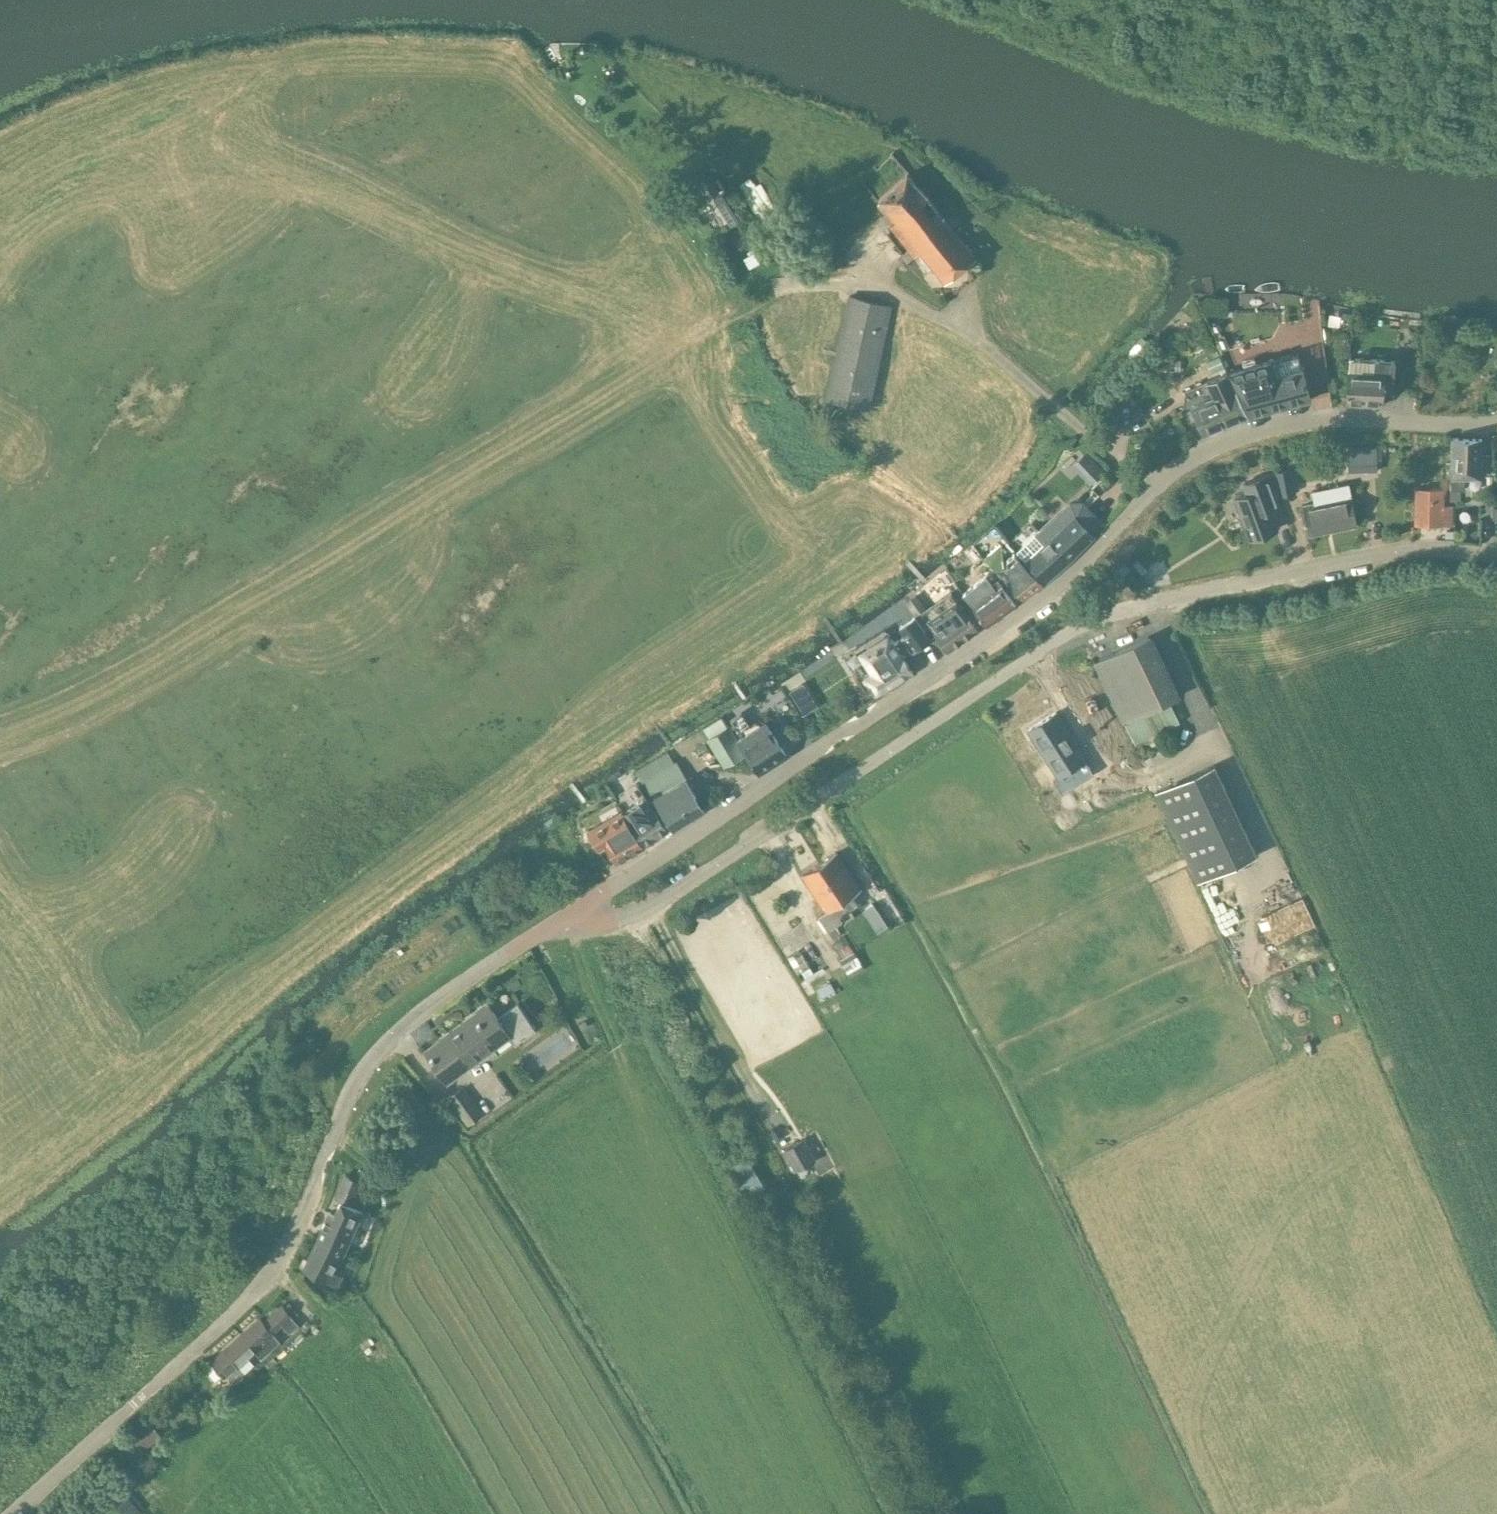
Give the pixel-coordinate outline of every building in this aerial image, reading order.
[(974,257),(906,176),(879,199),(897,221),(891,225),(916,255),(921,250),(946,280),(974,257)] [(849,295),(825,399),(869,409),(892,305),(849,295)] [(1229,372),(1228,372),(1235,388),(1248,417),(1311,399),(1298,353),(1229,372)] [(1384,390),(1388,390),(1394,390),(1395,361),(1350,359),(1349,404),(1383,405),(1384,390)] [(1228,372),(1185,391),(1204,435),(1205,434),(1248,417),(1235,388),(1228,372)] [(1481,475),(1482,438),(1453,437),(1452,462),(1449,462),(1448,468),(1452,468),(1451,489),(1461,489),(1464,489),(1465,474),(1481,475)] [(1085,447),(1070,462),(1093,485),(1108,471),(1085,447)] [(1375,450),(1360,450),(1361,471),(1376,470),(1375,450)] [(1291,468),(1275,472),(1279,495),(1296,492),(1291,468)] [(1236,499),(1251,539),(1277,530),(1267,502),(1276,498),(1268,476),(1245,484),(1248,494),(1236,499)] [(1312,491),(1315,504),(1303,506),(1309,536),(1357,526),(1349,484),(1312,491)] [(1452,524),(1452,507),(1443,507),(1443,488),(1418,488),(1417,523),(1452,524)] [(1461,489),(1451,489),(1450,500),(1461,501),(1461,489)] [(1095,535),(1093,533),(1104,522),(1084,500),(1071,500),(1017,550),(1027,561),(1046,582),(1095,535)] [(984,557),(997,574),(1004,569),(1002,543),(1001,543),(984,557)] [(1027,565),(1026,566),(1014,553),(1007,560),(1009,577),(1010,577),(1014,593),(1017,593),(1019,591),(1026,598),(1044,583),(1027,565)] [(976,583),(964,592),(975,607),(987,626),(1016,605),(998,579),(991,584),(986,576),(976,583)] [(938,611),(926,619),(936,632),(949,650),(978,630),(956,599),(938,611)] [(931,640),(916,617),(900,626),(906,635),(894,642),(892,638),(879,646),(878,643),(874,646),(875,649),(863,656),(873,672),(864,678),(875,695),(912,672),(902,655),(913,647),(915,650),(931,640)] [(1181,695),(1153,634),(1094,663),(1123,723),(1124,722),(1135,745),(1180,722),(1169,701),(1181,695)] [(790,691),(805,715),(817,707),(803,683),(790,691)] [(1056,712),(1028,730),(1058,776),(1054,779),(1063,793),(1093,773),(1085,760),(1086,759),(1056,712)] [(746,756),(729,725),(726,726),(721,718),(703,728),(709,738),(708,738),(724,768),(746,756)] [(759,771),(786,754),(766,723),(739,740),(759,771)] [(674,762),(641,782),(652,799),(655,797),(673,828),(674,828),(704,810),(686,779),(675,761),(674,762)] [(1155,792),(1197,883),(1257,856),(1215,765),(1155,792)] [(645,796),(623,809),(632,824),(644,843),(668,829),(656,810),(646,795),(645,796)] [(620,807),(587,826),(589,829),(599,848),(607,843),(615,857),(617,861),(644,846),(643,846),(633,828),(632,829),(622,810),(620,807)] [(852,894),(860,888),(837,853),(804,875),(827,910),(828,910),(818,917),(819,918),(816,920),(831,941),(841,934),(836,927),(843,922),(840,917),(858,903),(852,894)] [(888,925),(873,903),(863,910),(878,932),(888,925)] [(857,955),(845,936),(840,939),(840,940),(833,944),(842,959),(840,961),(850,977),(864,968),(857,955)] [(788,958),(798,975),(803,972),(807,981),(825,970),(823,967),(813,973),(801,951),(788,958)] [(497,1043),(494,1040),(507,1030),(516,1042),(536,1027),(518,1002),(498,1017),(489,1004),(473,1015),(476,1018),(442,1043),(440,1040),(427,1049),(446,1075),(468,1059),(470,1062),(497,1043)] [(483,1114),(463,1086),(447,1097),(468,1125),(483,1114)] [(871,1109),(862,1112),(869,1131),(878,1128),(871,1109)] [(802,1139),(815,1172),(825,1168),(831,1183),(846,1177),(835,1149),(817,1156),(809,1136),(802,1139)] [(799,1139),(784,1147),(785,1149),(796,1170),(811,1162),(799,1141),(799,1139)] [(725,1167),(744,1198),(766,1185),(747,1154),(725,1167)] [(330,1212),(304,1269),(339,1284),(343,1274),(332,1269),(336,1260),(339,1262),(363,1210),(352,1205),(362,1182),(347,1175),(337,1198),(342,1200),(336,1215),(330,1212)] [(260,1318),(225,1349),(211,1362),(225,1378),(254,1350),(262,1359),(281,1341),(274,1334),(283,1325),(290,1333),(299,1324),(291,1315),(282,1305),(263,1322),(260,1318)] [(130,1438),(143,1452),(155,1441),(162,1434),(149,1420),(130,1438)]
